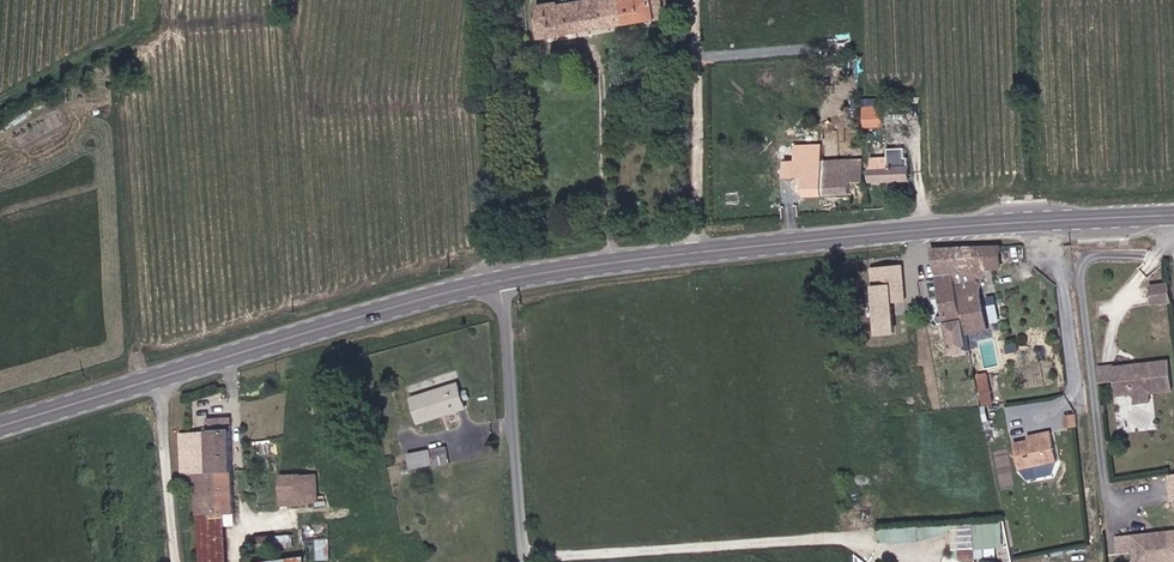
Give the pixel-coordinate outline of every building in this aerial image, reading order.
[(592,9),(551,16),(555,37),(629,24),(625,0),(591,0),(592,9)] [(629,24),(665,17),(662,0),(625,0),(629,24)] [(555,37),(551,16),(549,4),(538,6),(537,18),(541,39),(555,37)] [(903,146),(888,146),(888,157),(870,158),(870,178),(908,176),(908,156),(904,156),(903,146)] [(850,190),(849,180),(863,179),(863,158),(785,161),(786,177),(803,177),(804,192),(850,190)] [(972,354),(970,340),(990,336),(980,281),(985,280),(988,273),(1004,271),(1005,247),(934,250),(953,358),(972,354)] [(870,291),(875,318),(888,316),(891,332),(902,330),(893,286),(892,285),(906,282),(903,267),(889,269),(879,271),(882,288),(870,291)] [(1150,287),(1153,306),(1173,303),(1170,284),(1150,287)] [(1116,396),(1133,394),(1134,399),(1135,405),(1149,402),(1149,397),(1148,395),(1172,392),(1168,362),(1138,366),(1138,367),(1130,369),(1129,366),(1113,368),(1096,370),(1097,381),(1115,378),(1116,390),(1115,390),(1116,396)] [(994,372),(982,372),(982,404),(994,404),(994,372)] [(473,402),(461,377),(426,394),(414,400),(426,424),(428,424),(473,402)] [(1079,428),(1078,415),(1066,416),(1066,428),(1079,428)] [(229,534),(236,534),(230,445),(217,445),(215,433),(192,433),(191,448),(185,449),(188,493),(207,492),(208,507),(204,507),(207,561),(230,561),(229,534)] [(1029,442),(1015,444),(1021,472),(1059,464),(1053,433),(1028,438),(1029,442)] [(416,455),(420,464),(423,471),(439,462),(432,448),(416,455)] [(287,507),(319,504),(318,474),(286,475),(287,507)] [(1001,522),(961,521),(961,559),(977,559),(977,548),(1001,548),(1001,522)] [(951,526),(883,525),(882,540),(951,540),(951,526)] [(1117,537),(1119,555),(1134,553),(1135,561),(1173,561),(1173,532),(1117,537)] [(332,537),(318,537),(318,559),(332,559),(332,537)]
